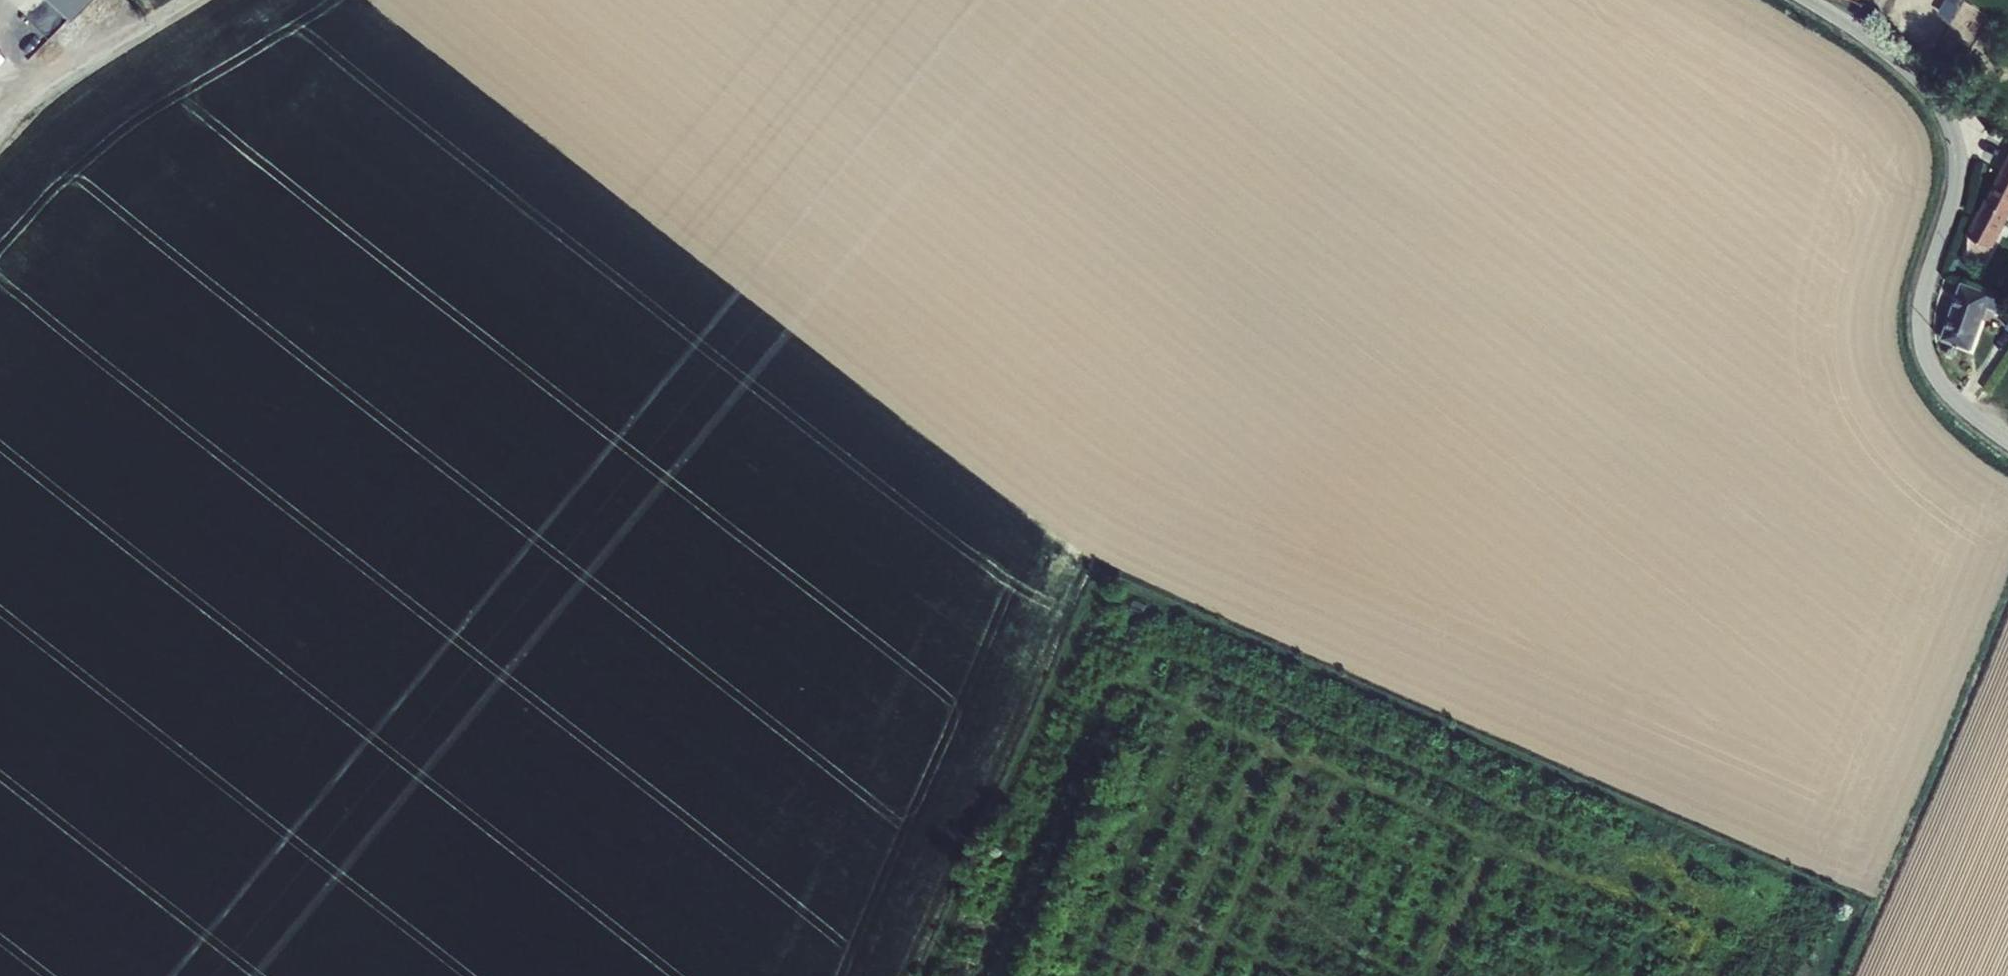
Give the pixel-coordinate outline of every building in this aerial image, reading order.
[(67,9),(76,0),(57,0),(67,9)] [(2007,190),(2007,147),(2003,144),(1957,237),(1978,248),(2007,190)] [(1953,287),(1935,345),(1965,356),(1980,312),(2006,321),(2002,334),(2007,335),(2007,307),(1953,287)]
